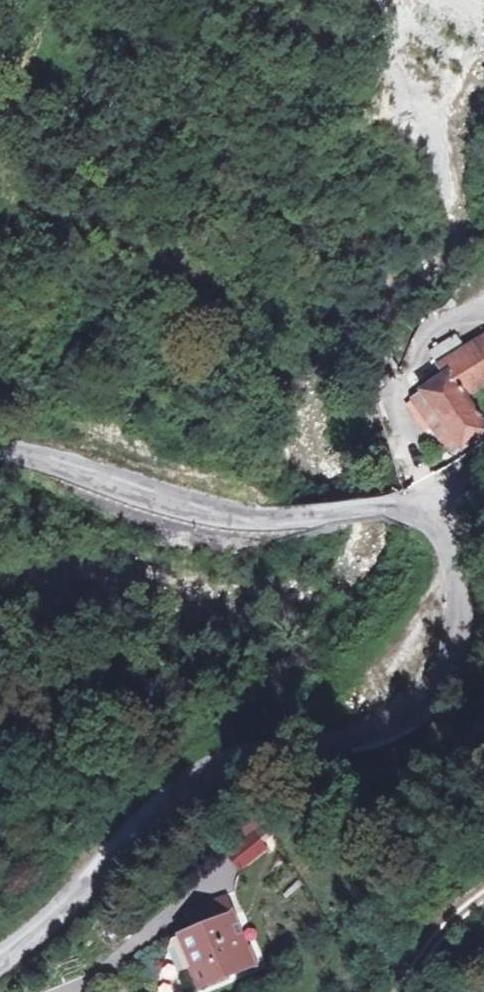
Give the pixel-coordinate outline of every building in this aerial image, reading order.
[(412,394),(452,462),(483,444),(483,422),(471,399),(483,391),(483,320),(398,370),(412,394)] [(257,967),(236,910),(173,933),(194,990),(257,967)]
